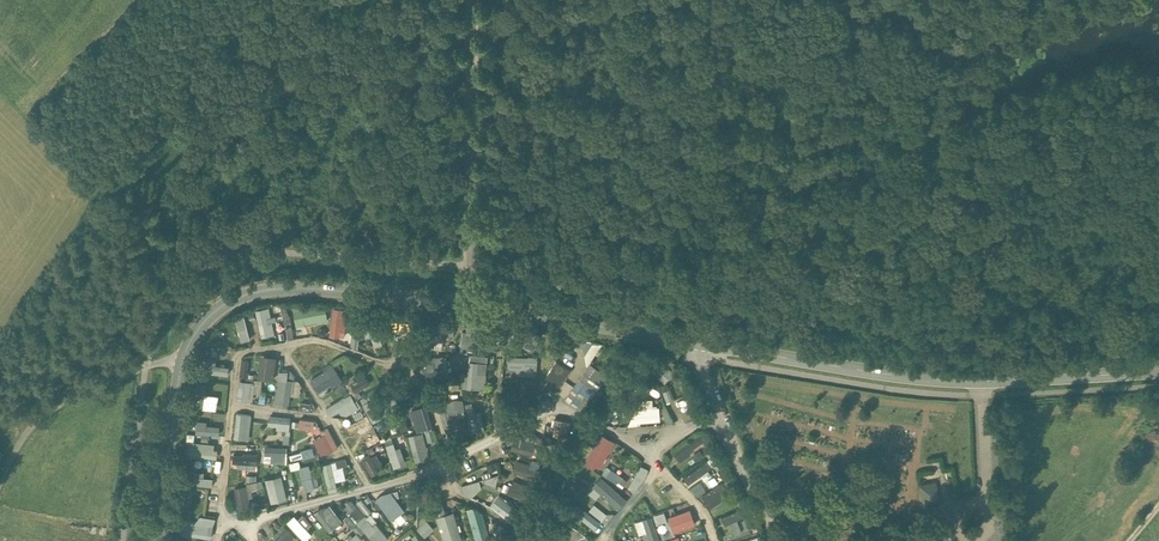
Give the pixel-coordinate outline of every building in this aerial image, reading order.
[(307,304),(293,307),(297,330),(319,325),(318,322),(329,320),(326,304),(308,308),(307,304)] [(287,305),(281,307),(284,322),(292,321),(290,314),(289,314),(287,305)] [(269,306),(256,309),(262,336),(275,333),(269,306)] [(348,308),(333,307),(331,334),(345,336),(348,308)] [(244,315),(235,317),(241,340),(251,338),(244,315)] [(487,332),(463,329),(460,349),(468,350),(469,349),(485,351),(487,332)] [(505,330),(504,344),(521,346),(523,332),(505,330)] [(360,336),(353,335),(352,340),(353,347),(359,347),(358,341),(360,336)] [(594,340),(575,336),(574,344),(583,345),(583,343),(590,344),(594,340)] [(588,365),(604,342),(594,340),(585,354),(586,364),(588,365)] [(276,356),(261,354),(258,377),(273,379),(276,356)] [(538,356),(508,354),(507,368),(515,369),(519,374),(537,376),(538,356)] [(204,355),(202,371),(228,374),(229,365),(215,364),(216,357),(204,355)] [(446,355),(422,359),(422,360),(424,372),(424,377),(448,373),(446,355)] [(248,376),(250,359),(242,358),(241,375),(248,376)] [(560,385),(571,369),(556,359),(545,375),(560,385)] [(422,360),(416,360),(418,373),(424,372),(422,360)] [(487,361),(471,360),(469,372),(462,371),(460,385),(485,388),(487,373),(486,372),(487,361)] [(662,372),(659,376),(665,382),(675,372),(664,361),(658,368),(662,372)] [(330,383),(334,389),(344,382),(332,362),(322,368),(323,370),(310,379),(318,391),(330,383)] [(608,374),(591,362),(566,398),(583,410),(608,374)] [(288,369),(279,370),(274,402),(289,404),(290,394),(300,395),(301,386),(303,386),(300,380),(287,378),(288,369)] [(347,377),(350,382),(359,377),(356,372),(347,377)] [(351,385),(355,392),(371,383),(367,376),(351,385)] [(255,381),(240,380),(238,398),(254,400),(254,392),(261,393),(262,379),(255,378),(255,381)] [(206,383),(197,382),(194,405),(202,406),(202,408),(217,409),(219,395),(205,393),(206,383)] [(207,382),(206,392),(220,394),(221,384),(207,382)] [(349,391),(344,383),(339,387),(344,394),(349,391)] [(663,389),(667,402),(673,400),(669,387),(663,389)] [(376,389),(360,397),(373,421),(382,417),(376,407),(384,404),(376,389)] [(350,392),(325,406),(330,415),(339,410),(341,413),(347,414),(359,407),(350,392)] [(627,413),(635,400),(623,393),(616,406),(627,413)] [(653,398),(642,398),(633,412),(628,424),(641,423),(641,421),(660,420),(659,405),(653,406),(653,398)] [(311,403),(301,401),(300,409),(310,410),(311,403)] [(485,426),(481,410),(475,411),(473,401),(465,402),(471,431),(479,429),(478,428),(485,426)] [(437,436),(428,404),(411,409),(417,430),(425,428),(428,439),(437,436)] [(674,421),(667,405),(662,407),(667,424),(674,421)] [(252,414),(237,412),(235,437),(249,439),(252,414)] [(362,419),(345,428),(349,435),(365,427),(367,431),(372,429),(371,426),(373,425),(368,414),(361,417),(362,419)] [(291,417),(269,415),(268,424),(277,425),(277,428),(290,430),(291,417)] [(550,423),(570,427),(571,421),(552,417),(550,423)] [(300,418),(299,427),(313,429),(314,420),(300,418)] [(410,428),(407,418),(398,421),(401,431),(410,428)] [(208,421),(194,419),(193,432),(219,435),(220,425),(207,424),(208,421)] [(643,423),(642,438),(656,439),(657,424),(643,423)] [(462,442),(469,441),(466,425),(461,425),(462,436),(461,436),(462,442)] [(320,431),(322,433),(312,438),(321,455),(339,446),(328,426),(320,431)] [(424,430),(409,434),(416,460),(431,456),(424,430)] [(615,440),(601,431),(583,461),(594,467),(596,464),(600,467),(615,440)] [(672,450),(680,461),(692,452),(690,450),(707,439),(701,431),(672,450)] [(378,434),(364,442),(368,449),(382,441),(378,434)] [(510,455),(533,458),(535,439),(512,435),(510,455)] [(215,442),(188,440),(187,454),(217,457),(218,449),(214,449),(215,442)] [(394,441),(386,444),(394,467),(407,462),(401,445),(396,447),(394,441)] [(287,462),(288,446),(266,445),(265,461),(287,462)] [(692,454),(696,460),(705,454),(701,448),(692,454)] [(309,449),(291,454),(292,459),(304,456),(304,458),(311,455),(309,449)] [(258,469),(259,453),(244,452),(244,454),(233,453),(233,463),(238,463),(238,468),(258,469)] [(370,453),(362,457),(371,474),(380,469),(378,466),(382,464),(380,460),(381,459),(377,452),(371,456),(370,453)] [(699,493),(713,461),(698,455),(687,480),(692,482),(689,489),(699,493)] [(346,457),(322,463),(329,492),(338,490),(336,480),(346,478),(343,465),(348,464),(346,457)] [(290,462),(291,468),(301,467),(299,460),(290,462)] [(484,463),(486,471),(478,473),(482,488),(503,483),(497,460),(484,463)] [(629,479),(607,464),(602,472),(619,483),(620,482),(625,485),(629,479)] [(649,468),(641,464),(628,487),(634,491),(646,476),(649,468)] [(310,465),(300,467),(304,488),(320,485),(318,473),(312,474),(310,465)] [(192,475),(190,474),(189,483),(213,485),(214,477),(204,476),(204,471),(200,471),(200,470),(197,470),(197,469),(192,469),(192,475)] [(246,484),(234,487),(239,509),(259,505),(260,511),(269,509),(267,503),(270,502),(265,485),(264,485),(262,479),(257,480),(257,474),(247,474),(246,482),(246,484)] [(281,474),(265,478),(271,502),(287,497),(281,474)] [(585,492),(591,481),(579,474),(572,484),(585,492)] [(627,498),(601,475),(593,484),(594,486),(589,492),(596,498),(601,492),(619,508),(627,498)] [(466,494),(482,489),(478,478),(462,483),(466,494)] [(710,507),(731,494),(723,481),(702,495),(710,507)] [(937,482),(919,486),(922,505),(940,501),(937,482)] [(390,519),(404,510),(390,488),(376,497),(390,519)] [(356,501),(364,514),(369,511),(361,498),(356,501)] [(449,500),(433,502),(435,513),(451,510),(449,500)] [(606,511),(595,502),(589,510),(577,501),(571,509),(578,514),(577,515),(581,518),(582,517),(596,527),(602,520),(600,519),(606,511)] [(314,513),(329,530),(342,518),(327,502),(314,513)] [(725,524),(730,522),(734,534),(752,527),(745,506),(721,514),(725,524)] [(472,540),(485,540),(484,507),(471,507),(472,540)] [(691,508),(668,513),(672,530),(695,525),(691,508)] [(300,510),(288,522),(305,539),(311,533),(306,527),(311,522),(300,510)] [(438,514),(444,540),(456,540),(462,540),(455,510),(438,514)] [(664,510),(654,514),(657,522),(668,518),(664,510)] [(373,540),(384,540),(389,537),(369,511),(357,520),(373,540)] [(186,513),(178,512),(175,533),(191,536),(191,534),(212,538),(215,517),(200,515),(195,522),(188,521),(186,513)] [(661,540),(652,514),(641,518),(650,540),(659,540),(661,540)] [(415,526),(426,536),(435,526),(424,516),(415,526)] [(295,535),(284,525),(269,540),(290,540),(295,535)] [(344,538),(346,540),(366,540),(358,529),(344,538)] [(413,529),(399,540),(422,540),(413,529)]
